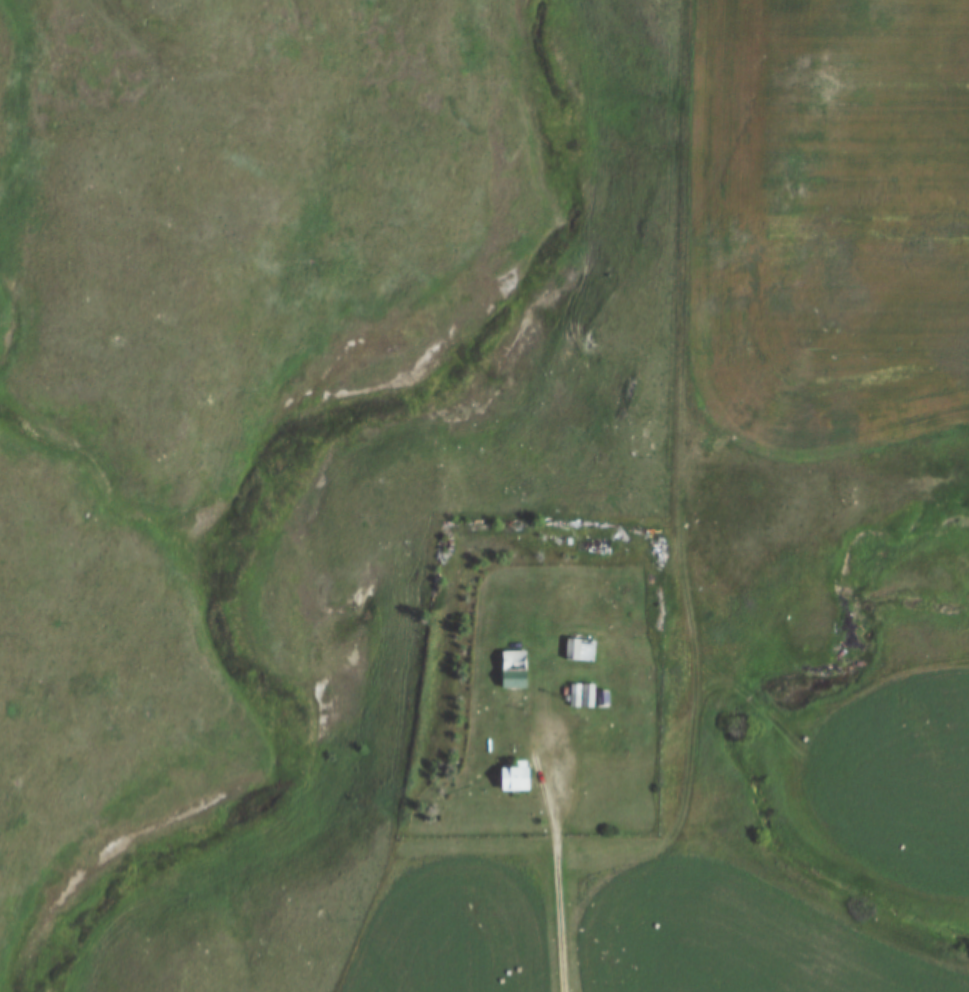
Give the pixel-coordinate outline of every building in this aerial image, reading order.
[(570,633),(583,633),(583,636),(598,636),(598,655),(570,655),(570,633)] [(506,646),(530,646),(530,664),(506,664),(506,646)] [(530,664),(506,664),(506,682),(530,682),(530,664)] [(574,679),(585,679),(585,701),(574,701),(574,679)] [(585,679),(585,701),(597,701),(597,679),(585,679)] [(601,686),(601,701),(613,701),(613,686),(601,686)] [(516,784),(504,784),(504,763),(519,763),(519,756),(530,756),(530,763),(532,763),(532,784),(524,784),(524,788),(516,788),(516,784)]
